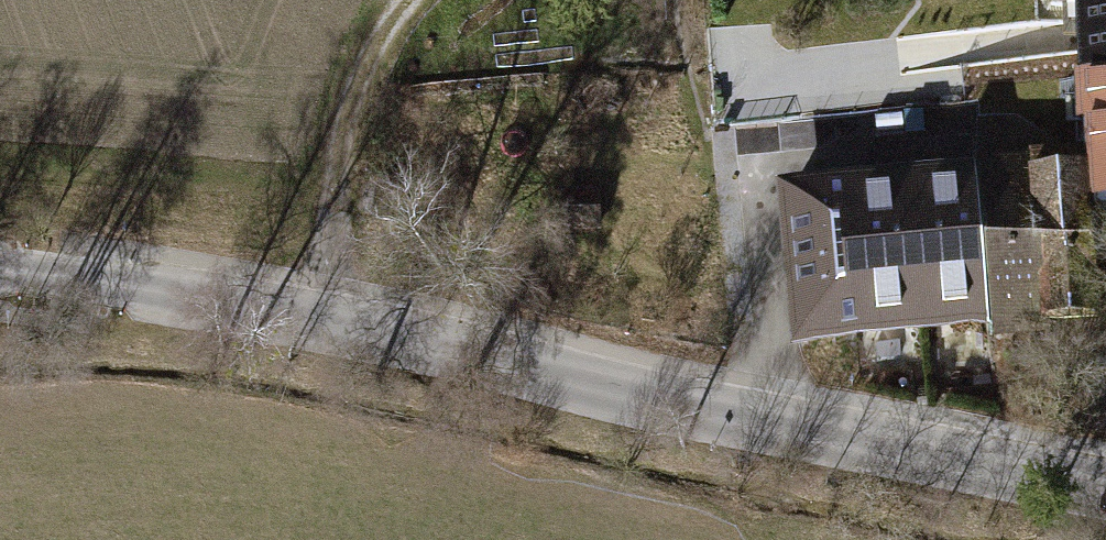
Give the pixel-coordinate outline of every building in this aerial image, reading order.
[(1105,76),(1105,0),(1084,0),(1088,77),(1105,76)] [(1088,77),(1090,125),(1105,124),(1105,76),(1088,77)] [(1090,125),(1093,201),(1105,200),(1105,124),(1090,125)] [(1097,316),(1083,173),(1080,173),(1078,155),(1024,159),(1025,177),(1039,177),(1046,318),(1097,316)] [(990,322),(1046,318),(1039,177),(1025,177),(981,179),(990,322)] [(910,186),(924,329),(990,322),(981,179),(910,186)] [(856,335),(924,329),(910,186),(843,192),(856,335)] [(856,335),(843,192),(788,197),(802,340),(856,335)]
